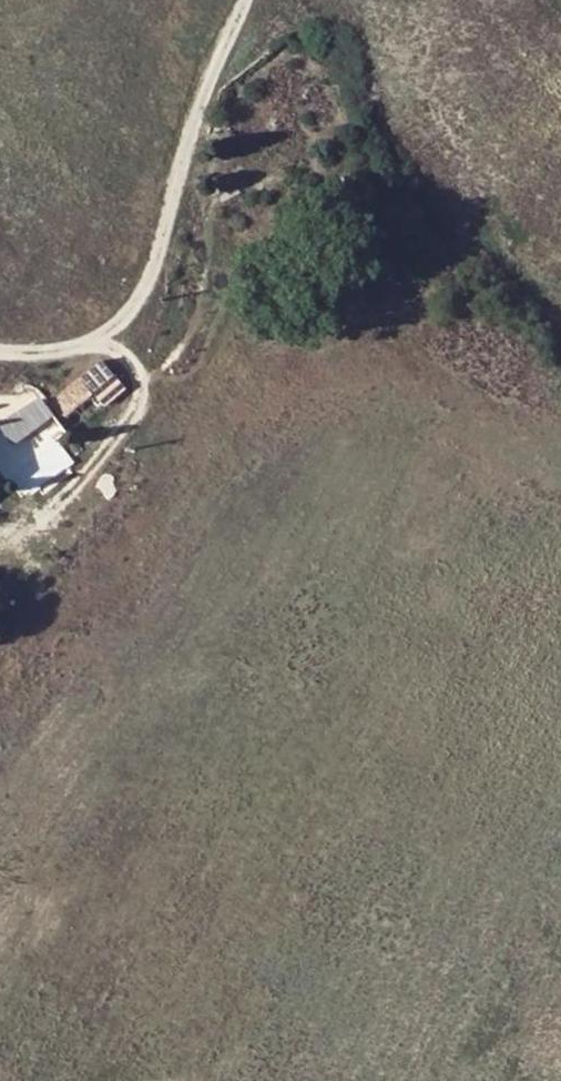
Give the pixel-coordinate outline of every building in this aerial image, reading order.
[(11,411),(29,429),(57,401),(40,386),(11,411)]
